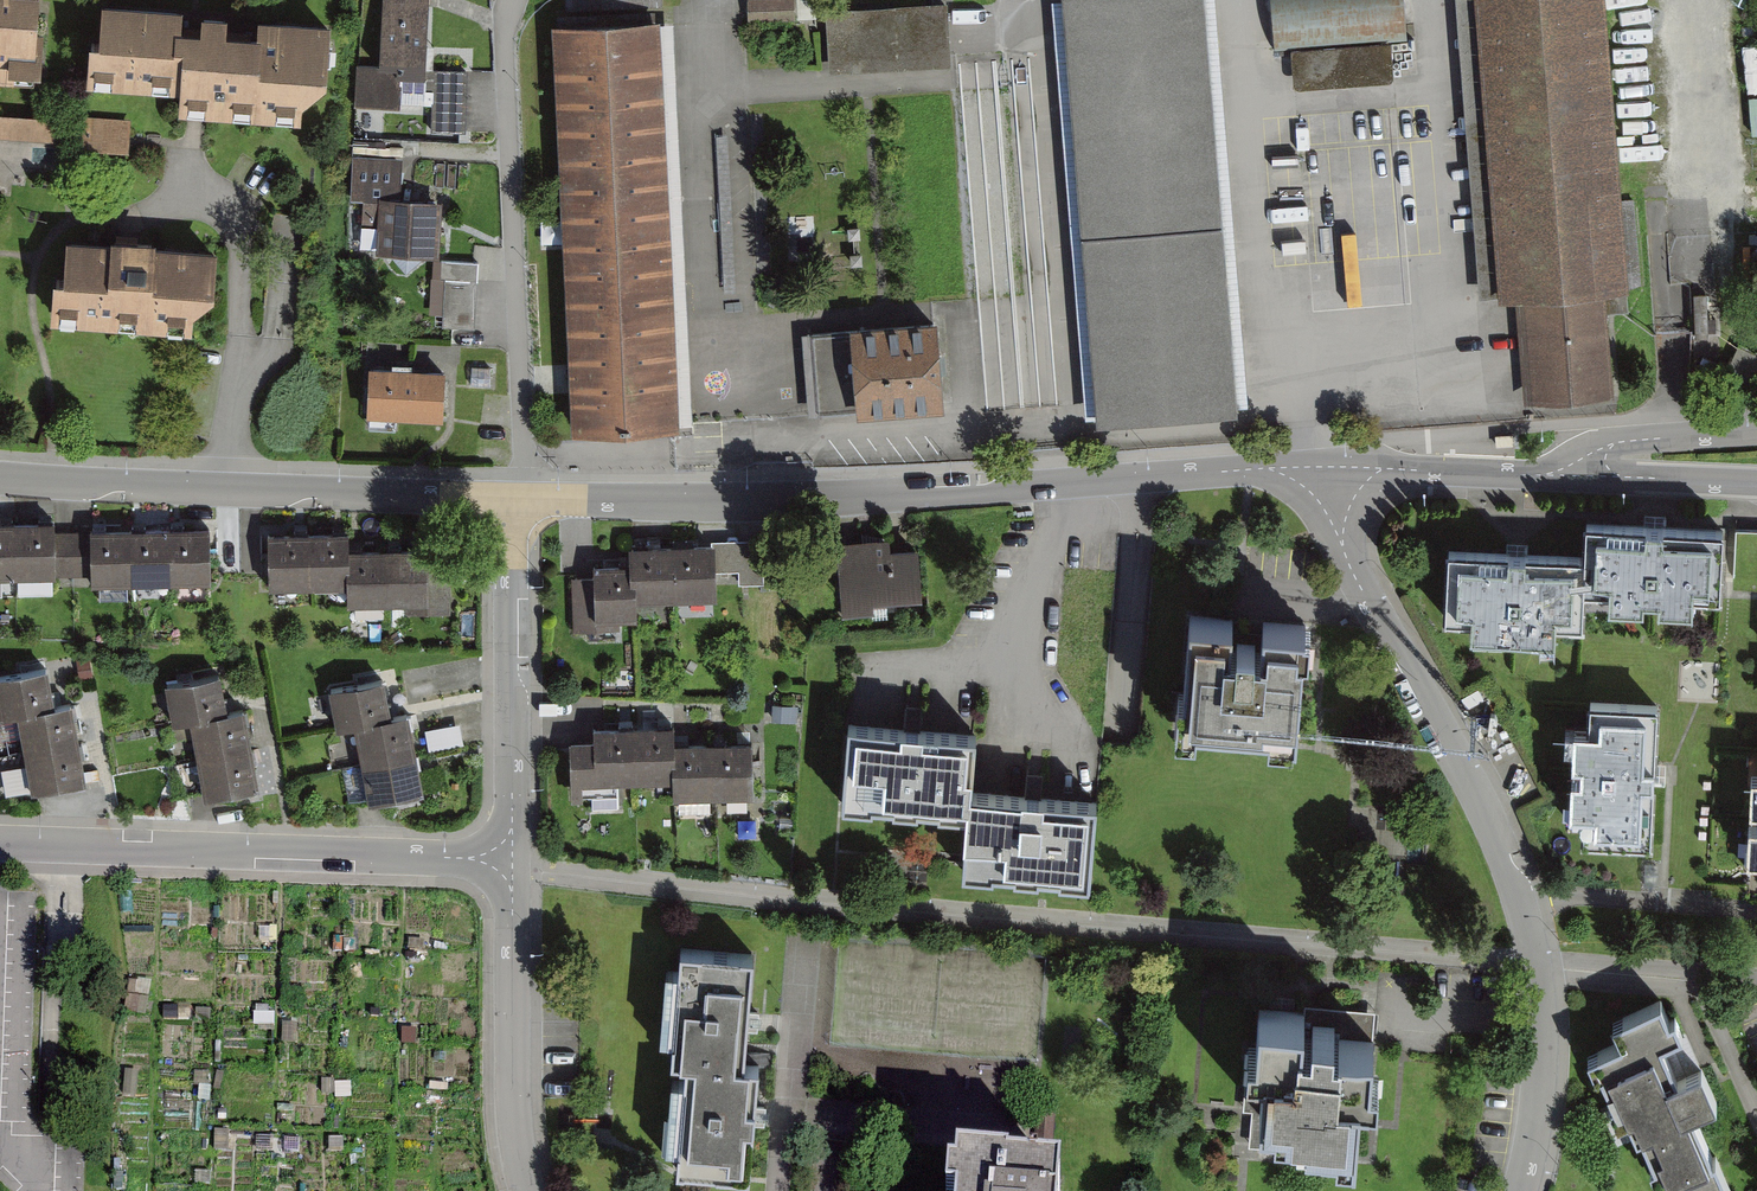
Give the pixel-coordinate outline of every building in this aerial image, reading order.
[(45,78),(49,0),(0,0),(0,76),(45,78)] [(425,76),(429,0),(382,0),(379,65),(357,64),(355,104),(399,106),(401,75),(425,76)] [(748,21),(795,19),(794,0),(747,0),(748,21)] [(829,72),(951,64),(947,0),(825,8),(829,72)] [(1098,426),(1242,415),(1210,0),(1065,0),(1098,426)] [(1283,49),(1295,48),(1394,40),(1409,38),(1406,0),(1278,0),(1283,49)] [(1500,303),(1521,301),(1528,404),(1621,398),(1613,294),(1632,293),(1610,0),(1477,0),(1500,303)] [(186,8),(103,4),(102,39),(88,38),(85,88),(182,92),(181,115),(308,121),(310,107),(330,84),(333,25),(255,22),(255,35),(229,34),(229,17),(206,16),(205,35),(185,34),(186,8)] [(664,17),(561,21),(578,431),(682,427),(664,17)] [(1394,40),(1295,48),(1298,88),(1397,81),(1394,40)] [(431,130),(466,132),(468,69),(433,68),(431,130)] [(0,118),(0,135),(56,139),(57,121),(0,118)] [(133,121),(88,118),(87,145),(131,147),(133,121)] [(376,251),(438,255),(442,199),(399,196),(402,158),(353,155),(351,196),(363,197),(362,224),(378,225),(376,251)] [(220,255),(69,245),(67,283),(53,282),(50,328),(194,338),(195,317),(217,299),(220,255)] [(445,330),(479,330),(479,260),(433,260),(433,313),(445,312),(445,330)] [(942,327),(820,335),(826,421),(948,412),(942,327)] [(450,374),(376,368),(371,422),(446,428),(450,374)] [(14,576),(57,575),(55,519),(13,520),(14,576)] [(14,576),(13,520),(0,520),(0,577),(14,576)] [(349,529),(308,530),(310,586),(347,586),(347,567),(350,567),(350,547),(349,529)] [(308,530),(268,531),(269,587),(310,586),(308,530)] [(1588,531),(1586,565),(1585,597),(1613,599),(1612,614),(1646,615),(1646,607),(1662,608),(1664,615),(1697,617),(1697,603),(1725,605),(1728,537),(1588,531)] [(170,534),(171,589),(211,588),(210,533),(170,534)] [(170,534),(130,535),(131,590),(171,589),(170,534)] [(90,536),(91,591),(131,590),(130,535),(90,536)] [(717,537),(675,539),(678,591),(720,588),(717,537)] [(675,539),(634,541),(637,593),(678,591),(675,539)] [(894,542),(843,545),(848,617),(921,611),(917,553),(895,555),(894,542)] [(388,603),(429,602),(427,546),(387,547),(388,603)] [(347,604),(388,603),(387,547),(350,547),(350,567),(347,567),(347,586),(347,604)] [(634,557),(596,558),(598,617),(636,615),(634,557)] [(1586,565),(1452,558),(1449,626),(1477,627),(1476,642),(1558,646),(1559,630),(1583,631),(1585,597),(1586,565)] [(1235,626),(1196,623),(1187,734),(1301,743),(1310,636),(1267,632),(1265,651),(1233,648),(1235,626)] [(0,677),(0,706),(2,720),(18,717),(31,793),(88,783),(75,707),(59,709),(52,668),(0,677)] [(226,676),(169,686),(176,728),(191,725),(205,801),(262,791),(248,714),(233,717),(226,676)] [(388,679),(332,689),(339,731),(354,728),(368,804),(425,794),(411,717),(396,720),(388,679)] [(1664,708),(1590,705),(1589,734),(1578,734),(1577,769),(1586,769),(1585,784),(1575,783),(1574,817),(1588,818),(1587,846),(1658,850),(1664,708)] [(965,815),(967,791),(971,736),(848,727),(842,806),(965,815)] [(598,744),(575,744),(577,786),(675,782),(676,804),(756,801),(754,743),(679,746),(678,728),(598,731),(598,744)] [(1093,801),(967,791),(965,815),(960,873),(1086,884),(1093,801)] [(758,958),(678,953),(671,1062),(689,1063),(682,1172),(753,1176),(760,1065),(751,1065),(758,958)] [(1608,1054),(1669,1190),(1736,1190),(1704,1119),(1723,1111),(1707,1075),(1692,1081),(1678,1049),(1689,1043),(1680,1022),(1674,1024),(1664,1003),(1623,1021),(1632,1043),(1608,1054)] [(1377,1021),(1261,1012),(1258,1053),(1250,1052),(1245,1112),(1256,1112),(1253,1152),(1355,1159),(1359,1106),(1371,1107),(1377,1021)] [(960,1175),(959,1190),(1066,1190),(1067,1184),(960,1175)]
